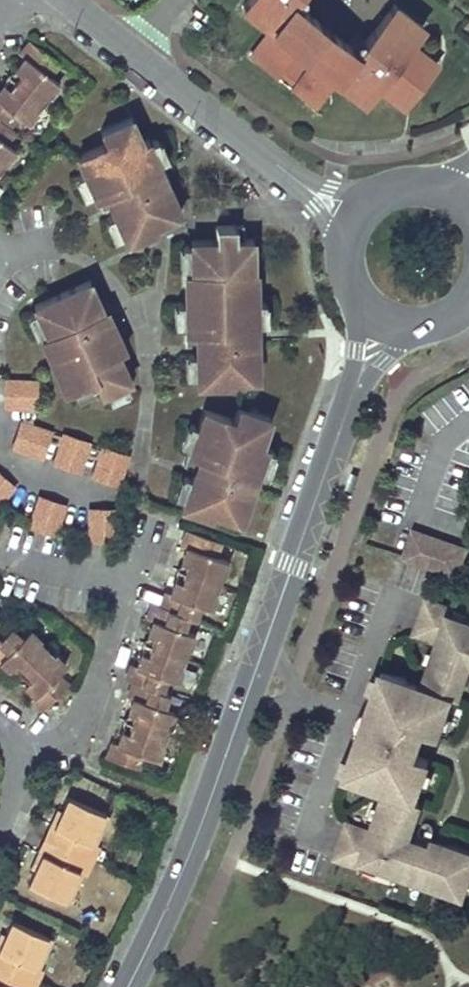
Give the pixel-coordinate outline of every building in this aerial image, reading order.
[(238,7),(268,32),(248,55),(310,108),(331,82),(358,105),(374,88),(399,108),(436,62),(412,42),(424,27),(395,2),(356,51),(294,0),(243,0),(238,7)] [(15,149),(6,141),(16,130),(10,125),(21,111),(30,120),(61,80),(51,72),(62,59),(31,34),(20,47),(25,53),(16,64),(20,68),(8,81),(4,79),(0,84),(0,168),(15,149)] [(104,141),(74,152),(82,170),(90,191),(96,205),(113,198),(115,202),(107,205),(108,208),(118,230),(121,238),(150,226),(148,222),(174,211),(162,181),(154,184),(149,171),(157,168),(153,160),(146,140),(145,137),(139,139),(128,114),(98,127),(104,141)] [(153,137),(146,140),(153,160),(164,156),(156,138),(154,139),(153,137)] [(154,184),(162,181),(157,168),(149,171),(154,184)] [(72,177),(79,195),(90,191),(82,170),(72,174),(73,176),(72,177)] [(118,230),(108,208),(100,211),(101,213),(100,214),(107,235),(118,230)] [(218,242),(192,244),(193,271),(188,272),(190,301),(191,323),(191,342),(211,342),(211,347),(201,347),(202,349),(203,371),(203,380),(234,379),(234,376),(263,374),(262,341),(252,341),(252,329),(262,329),(261,321),(261,300),(259,271),(257,271),(255,240),(247,240),(246,228),(217,229),(218,242)] [(85,280),(32,311),(36,317),(47,336),(49,341),(44,344),(73,396),(81,392),(97,383),(101,389),(103,388),(107,395),(113,392),(132,380),(136,378),(120,349),(126,346),(112,320),(108,322),(96,329),(89,317),(101,309),(85,280)] [(268,300),(261,300),(261,321),(271,321),(270,302),(268,302),(268,300)] [(182,323),(191,323),(190,301),(184,301),(184,304),(180,305),(182,323)] [(96,329),(108,322),(101,309),(89,317),(96,329)] [(47,336),(36,317),(28,321),(30,324),(28,324),(38,341),(47,336)] [(252,341),(262,341),(262,329),(252,329),(252,341)] [(193,371),(203,371),(202,349),(194,349),(195,351),(192,351),(193,371)] [(40,370),(11,369),(11,399),(40,400),(40,370)] [(132,380),(113,392),(118,401),(136,390),(134,388),(136,388),(132,380)] [(81,392),(87,403),(104,394),(101,389),(97,383),(81,392)] [(239,416),(210,406),(203,423),(195,446),(189,464),(206,471),(204,475),(196,472),(195,475),(187,496),(185,502),(216,513),(218,506),(246,516),(257,484),(247,479),(251,468),(262,471),(265,464),(272,444),(273,441),(265,439),(274,413),(243,403),(239,416)] [(30,412),(20,439),(47,449),(58,422),(30,412)] [(192,422),(185,442),(195,446),(203,423),(196,420),(195,423),(192,422)] [(68,427),(59,453),(85,464),(95,436),(68,427)] [(107,440),(97,468),(123,477),(133,450),(107,440)] [(279,447),(272,444),(265,464),(274,467),(280,449),(279,448),(279,447)] [(0,464),(0,496),(6,499),(20,475),(0,464)] [(247,479),(257,484),(262,471),(251,468),(247,479)] [(179,493),(187,496),(195,475),(188,472),(187,475),(185,475),(179,493)] [(44,487),(32,514),(59,525),(69,498),(44,487)] [(93,534),(119,533),(118,500),(93,501),(93,534)] [(218,548),(224,532),(188,519),(181,535),(188,538),(183,551),(189,554),(182,571),(176,570),(172,582),(165,580),(159,597),(152,595),(146,610),(151,612),(147,625),(151,627),(144,647),(139,646),(134,658),(129,656),(124,671),(132,675),(126,693),(131,695),(126,708),(131,710),(125,726),(121,724),(115,738),(110,736),(103,754),(142,766),(148,751),(159,755),(176,709),(164,704),(170,688),(163,685),(169,669),(179,674),(196,628),(185,623),(190,608),(197,611),(203,595),(213,599),(230,553),(218,548)] [(400,565),(451,583),(461,554),(410,536),(400,565)] [(420,689),(379,675),(366,711),(378,715),(375,722),(378,728),(401,736),(402,731),(397,717),(405,714),(410,724),(408,731),(434,738),(449,699),(456,701),(466,674),(462,662),(467,660),(468,665),(468,629),(444,621),(446,614),(419,606),(407,640),(433,649),(420,689)] [(3,665),(7,660),(17,670),(24,664),(35,677),(30,682),(40,690),(36,696),(49,709),(78,679),(66,667),(75,658),(40,624),(31,633),(21,622),(6,636),(0,630),(0,662),(3,665)] [(378,715),(366,711),(354,744),(366,747),(368,739),(375,737),(396,745),(401,736),(378,728),(375,722),(378,715)] [(397,717),(402,731),(408,731),(410,724),(405,714),(397,717)] [(437,840),(435,845),(414,838),(404,846),(401,841),(410,834),(411,831),(420,806),(413,804),(427,763),(399,754),(398,759),(389,763),(385,755),(394,750),(396,745),(375,737),(368,739),(366,747),(354,744),(342,779),(383,793),(369,832),(342,823),(329,859),(356,869),(359,864),(462,898),(468,878),(468,852),(437,840)] [(398,759),(399,754),(394,750),(385,755),(389,763),(398,759)] [(93,839),(107,810),(71,793),(64,806),(57,822),(66,827),(54,854),(45,850),(38,865),(31,880),(67,896),(81,866),(86,869),(90,870),(103,843),(99,841),(93,839)] [(60,804),(33,863),(38,865),(45,850),(54,854),(66,827),(57,822),(64,806),(60,804)] [(107,810),(93,839),(99,841),(113,812),(107,810)] [(437,840),(411,831),(410,834),(401,841),(404,846),(414,838),(435,845),(437,840)] [(81,866),(67,896),(72,899),(86,869),(81,866)] [(2,947),(10,952),(0,971),(0,986),(38,986),(47,967),(43,965),(38,963),(52,934),(16,917),(10,929),(2,947)] [(0,940),(0,971),(10,952),(2,947),(10,929),(6,928),(0,940)] [(43,965),(57,937),(52,934),(38,963),(43,965)]
